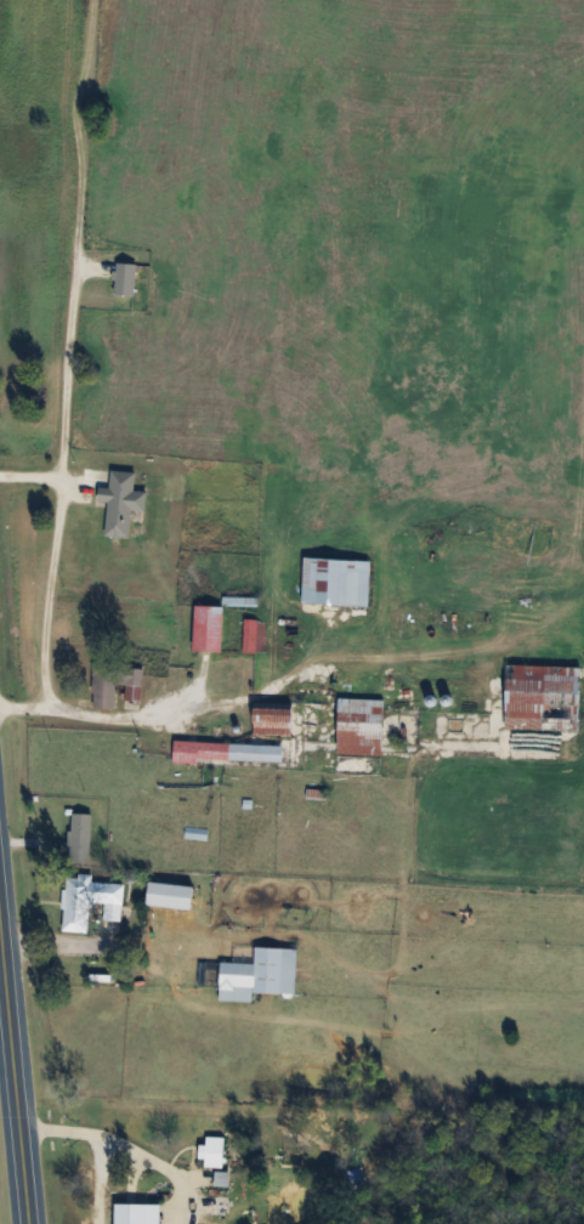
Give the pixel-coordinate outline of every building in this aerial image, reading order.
[(109,501),(107,536),(131,537),(133,510),(147,510),(148,491),(136,490),(137,472),(113,471),(111,488),(100,487),(99,501),(109,501)] [(303,602),(371,604),(372,560),(304,557),(303,602)] [(195,650),(224,651),(225,605),(195,605),(195,650)] [(268,651),(268,619),(245,619),(245,651),(268,651)] [(144,664),(95,664),(94,708),(117,708),(117,688),(125,688),(125,700),(144,700),(144,664)] [(505,664),(504,728),(583,730),(583,665),(505,664)] [(386,699),(340,698),(338,754),(384,755),(386,699)] [(255,733),(295,733),(295,702),(255,702),(255,733)] [(284,763),(284,744),(176,741),(175,759),(284,763)] [(91,813),(71,813),(70,858),(91,858),(91,813)] [(92,931),(92,873),(64,873),(64,931),(92,931)] [(221,962),(219,999),(253,1000),(254,991),(297,992),(298,948),(255,946),(254,963),(221,962)] [(225,1166),(225,1136),(203,1136),(203,1166),(225,1166)] [(163,1204),(116,1204),(116,1223),(163,1223),(163,1204)]
